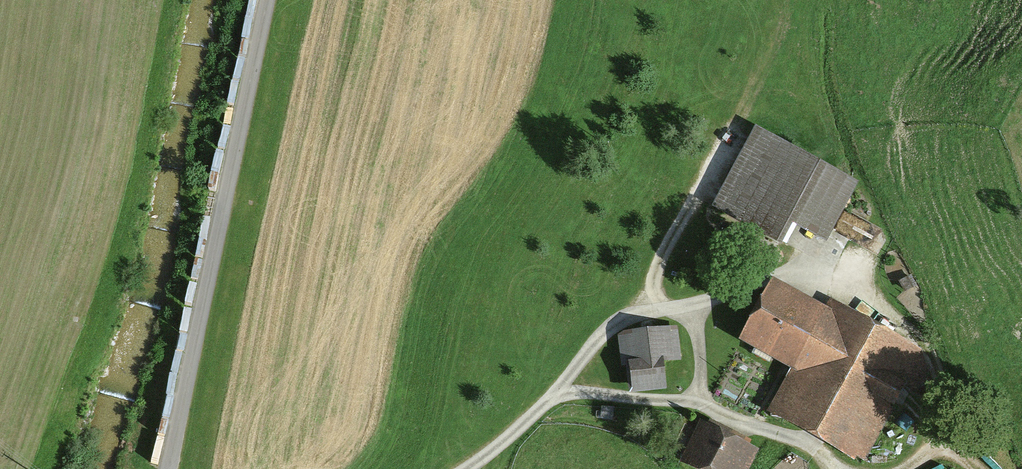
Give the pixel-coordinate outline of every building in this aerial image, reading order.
[(851,184),(759,137),(719,213),(784,247),(795,224),(823,239),(851,184)] [(912,358),(776,292),(747,352),(796,376),(776,418),(863,460),(912,358)] [(676,332),(627,338),(634,392),(666,388),(664,369),(681,367),(676,332)] [(709,432),(690,468),(746,468),(754,454),(709,432)]
